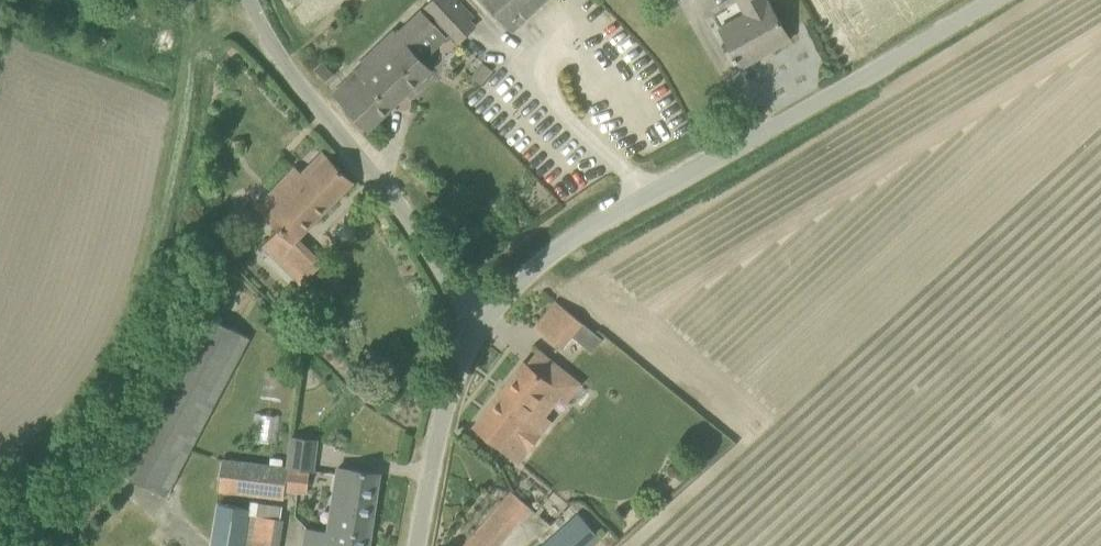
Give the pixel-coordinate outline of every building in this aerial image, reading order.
[(448,0),(432,0),(424,7),(456,44),(474,29),(448,0)] [(509,32),(546,0),(481,0),(509,32)] [(723,33),(742,66),(790,39),(769,1),(767,2),(766,0),(745,0),(754,16),(723,33)] [(335,93),(368,130),(431,69),(411,48),(436,25),(422,10),(397,33),(335,93)] [(324,61),(315,68),(326,80),(334,72),(324,61)] [(480,64),(468,78),(478,87),(490,73),(480,64)] [(298,287),(313,301),(326,287),(311,273),(319,265),(295,241),(353,182),(328,157),(306,179),(295,168),(257,206),(281,229),(264,247),(301,284),(298,287)] [(586,346),(596,334),(556,301),(536,327),(561,348),(573,335),(586,346)] [(117,471),(166,497),(250,339),(200,313),(117,471)] [(563,393),(569,399),(579,386),(534,350),(475,425),(503,447),(520,461),(554,418),(547,413),(563,393)] [(256,438),(278,440),(280,415),(258,413),(256,438)] [(317,438),(288,434),(284,464),(220,456),(216,490),(283,498),(284,488),(307,491),(310,469),(313,469),(317,438)] [(334,495),(329,528),(370,535),(379,473),(338,467),(334,495)] [(532,507),(512,490),(465,545),(499,545),(532,507)] [(208,545),(278,545),(283,517),(279,516),(281,503),(251,497),(250,505),(217,499),(208,545)] [(597,534),(579,514),(544,545),(590,545),(600,537),(597,534)] [(370,535),(329,528),(328,532),(321,531),(318,545),(369,545),(370,535)]
